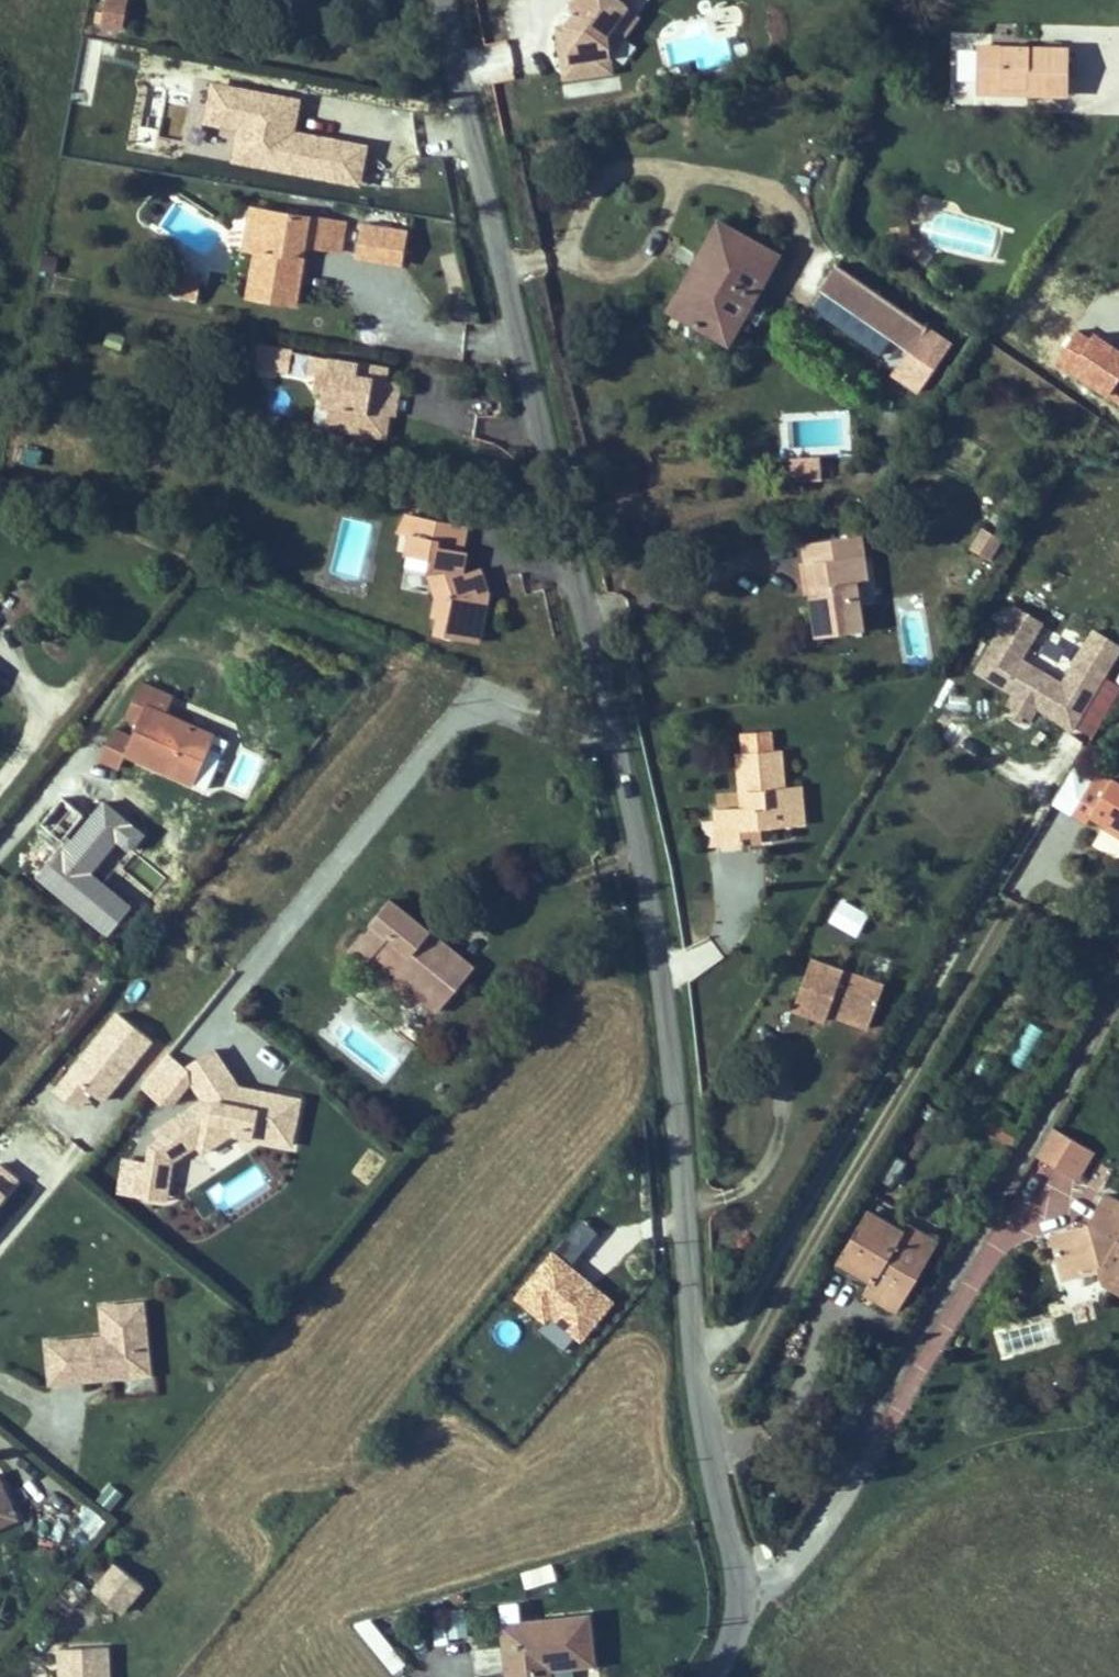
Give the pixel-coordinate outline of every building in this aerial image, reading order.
[(123,0),(104,0),(100,24),(122,27),(127,1),(123,0)] [(582,8),(570,21),(575,57),(613,52),(610,31),(631,3),(633,0),(582,0),(582,8)] [(610,31),(613,52),(643,12),(631,3),(610,31)] [(570,21),(562,22),(569,74),(615,68),(613,52),(575,57),(570,21)] [(1068,93),(1069,47),(979,45),(978,83),(1023,84),(1023,92),(1068,93)] [(1023,92),(1023,84),(978,83),(978,92),(1023,92)] [(293,245),(311,248),(316,219),(240,207),(233,250),(242,251),(235,295),(283,303),(290,265),(279,263),(279,254),(293,245)] [(311,248),(340,253),(344,224),(316,219),(311,248)] [(897,243),(903,247),(912,234),(909,232),(906,219),(893,222),(897,243)] [(721,221),(684,282),(701,291),(734,228),(721,221)] [(355,265),(403,269),(406,230),(358,226),(355,265)] [(777,253),(734,228),(701,291),(684,282),(670,307),(728,340),(777,253)] [(903,247),(917,258),(927,245),(912,234),(903,247)] [(290,265),(293,245),(279,254),(279,263),(290,265)] [(822,285),(894,336),(912,348),(928,325),(837,263),(822,285)] [(184,273),(180,301),(198,304),(203,276),(184,273)] [(321,356),(306,354),(303,372),(315,374),(319,371),(321,356)] [(383,379),(373,378),(374,366),(321,356),(319,371),(315,374),(313,389),(320,390),(318,405),(327,406),(324,426),(383,436),(386,415),(393,416),(398,382),(383,379)] [(374,366),(373,378),(383,379),(385,368),(374,366)] [(36,465),(39,452),(15,447),(13,458),(19,460),(19,462),(36,465)] [(820,454),(793,453),(792,476),(819,477),(820,454)] [(414,514),(406,512),(400,531),(411,533),(414,514)] [(486,589),(481,588),(473,568),(460,573),(464,550),(460,549),(465,524),(414,514),(411,533),(407,552),(431,557),(429,568),(438,592),(434,613),(438,615),(435,632),(477,639),(486,589)] [(981,523),(968,546),(990,558),(1003,535),(981,523)] [(868,579),(861,534),(804,542),(807,560),(817,559),(821,589),(812,591),(818,634),(865,628),(858,581),(868,579)] [(821,589),(817,559),(807,560),(812,591),(821,589)] [(473,568),(481,588),(486,589),(487,587),(478,566),(473,568)] [(1029,613),(1015,605),(975,669),(990,678),(1029,613)] [(1015,693),(1007,707),(1028,719),(1037,706),(1051,681),(1018,661),(1042,621),(1029,613),(990,678),(1015,693)] [(68,643),(70,629),(58,628),(56,641),(68,643)] [(1060,686),(1051,681),(1037,706),(1071,727),(1118,649),(1118,647),(1094,631),(1060,686)] [(144,704),(123,752),(193,782),(198,770),(214,734),(144,704)] [(718,807),(721,843),(762,840),(761,825),(793,823),(790,784),(783,785),(780,748),(773,748),(771,728),(743,731),(744,751),(740,751),(743,789),(748,788),(749,804),(744,805),(718,807)] [(214,734),(198,770),(209,775),(225,739),(214,734)] [(1107,822),(1110,818),(1118,824),(1118,782),(1112,778),(1110,782),(1096,774),(1073,812),(1087,820),(1091,812),(1107,822)] [(801,783),(790,784),(793,823),(804,822),(801,783)] [(703,817),(706,845),(717,844),(714,816),(703,817)] [(1110,818),(1107,822),(1105,826),(1118,834),(1118,824),(1110,818)] [(840,894),(827,918),(856,934),(870,910),(840,894)] [(430,931),(390,898),(349,947),(366,961),(374,951),(420,988),(416,993),(436,1010),(466,974),(423,938),(430,931)] [(430,931),(423,938),(466,974),(473,967),(430,931)] [(420,988),(374,951),(366,961),(412,999),(416,993),(420,988)] [(797,1005),(824,959),(814,955),(795,1004),(797,1005)] [(841,1009),(838,1015),(851,1020),(875,979),(824,959),(797,1005),(826,1016),(829,1011),(831,1004),(841,1009)] [(869,1027),(886,984),(875,979),(851,1020),(869,1027)] [(841,1009),(831,1004),(829,1011),(838,1015),(841,1009)] [(115,1014),(92,1042),(96,1045),(70,1079),(87,1093),(98,1101),(148,1040),(115,1014)] [(1028,1023),(1011,1059),(1024,1065),(1042,1029),(1028,1023)] [(92,1042),(54,1088),(76,1105),(87,1093),(70,1079),(96,1045),(92,1042)] [(223,1089),(190,1060),(166,1088),(193,1111),(175,1134),(201,1156),(209,1162),(232,1134),(290,1129),(286,1084),(246,1087),(247,1098),(225,1100),(223,1089)] [(247,1098),(246,1087),(223,1089),(225,1100),(247,1098)] [(984,1119),(999,1128),(1005,1120),(989,1110),(984,1119)] [(1019,1140),(1023,1131),(1005,1120),(999,1128),(1019,1140)] [(1036,1158),(1082,1176),(1095,1143),(1050,1125),(1036,1158)] [(201,1156),(175,1134),(157,1155),(183,1178),(201,1156)] [(893,1183),(905,1158),(892,1152),(880,1177),(893,1183)] [(1106,1195),(1090,1224),(1081,1239),(1066,1231),(1056,1248),(1065,1277),(1101,1267),(1104,1280),(1118,1288),(1118,1202),(1106,1195)] [(899,1297),(929,1247),(900,1229),(869,1211),(839,1259),(870,1277),(881,1284),(880,1285),(899,1297)] [(576,1259),(598,1226),(579,1214),(557,1246),(576,1259)] [(904,1223),(900,1229),(929,1247),(934,1240),(904,1223)] [(1066,1231),(1081,1239),(1090,1224),(1066,1231)] [(1053,1235),(1056,1248),(1066,1231),(1053,1235)] [(514,1293),(579,1342),(615,1294),(551,1245),(514,1293)] [(863,1289),(894,1307),(899,1297),(880,1285),(881,1284),(870,1277),(863,1289)] [(104,1334),(45,1341),(51,1384),(99,1378),(98,1371),(108,1369),(109,1377),(152,1371),(143,1301),(101,1306),(104,1334)] [(99,1378),(109,1377),(108,1369),(98,1371),(99,1378)] [(14,1518),(0,1488),(0,1525),(14,1518)] [(93,1534),(105,1516),(85,1504),(74,1521),(93,1534)] [(525,1586),(554,1578),(550,1563),(521,1570),(525,1586)] [(142,1587),(114,1565),(94,1590),(122,1612),(142,1587)] [(368,1613),(355,1623),(391,1672),(404,1663),(368,1613)] [(503,1624),(508,1670),(509,1676),(538,1676),(537,1667),(549,1666),(593,1661),(587,1614),(503,1624)] [(60,1650),(60,1676),(108,1676),(107,1649),(60,1650)] [(549,1666),(537,1667),(538,1676),(551,1676),(549,1666)]
